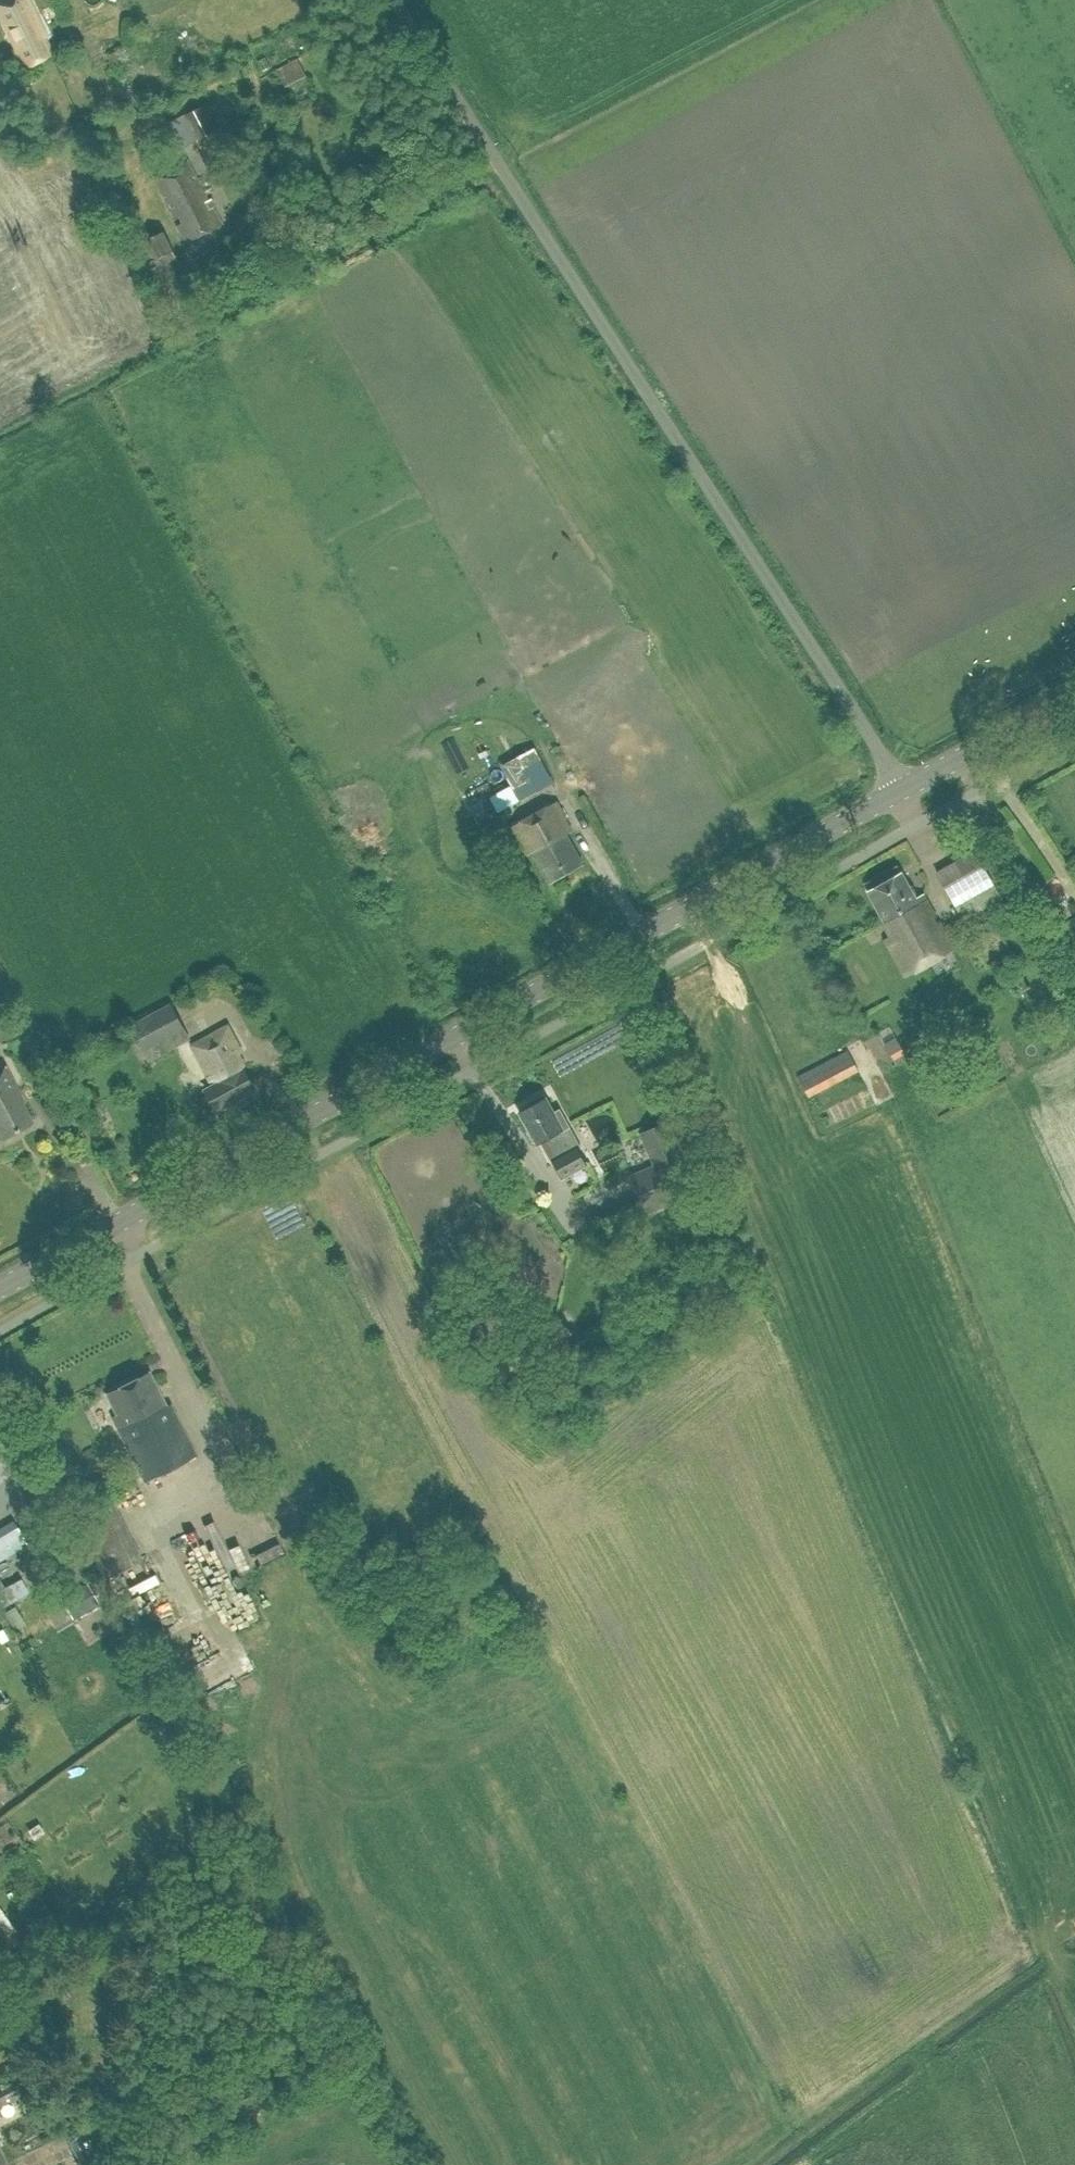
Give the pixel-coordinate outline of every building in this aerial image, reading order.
[(21,69),(49,56),(41,39),(43,38),(25,0),(2,0),(0,1),(0,21),(15,51),(13,52),(21,69)] [(285,88),(306,77),(297,58),(276,70),(285,88)] [(204,106),(184,116),(197,142),(218,131),(204,106)] [(168,124),(182,150),(197,142),(184,116),(168,124)] [(218,131),(197,142),(209,170),(232,159),(218,131)] [(176,226),(186,244),(223,224),(189,159),(154,178),(174,220),(179,217),(182,222),(176,226)] [(148,288),(183,270),(163,231),(126,248),(148,288)] [(545,790),(532,767),(508,780),(504,773),(483,785),(488,798),(496,812),(518,800),(520,804),(545,790)] [(567,834),(572,831),(557,805),(512,830),(527,856),(532,853),(549,883),(583,864),(567,834)] [(1002,898),(976,850),(935,873),(962,920),(1002,898)] [(904,977),(954,949),(924,894),(916,898),(902,872),(867,892),(891,936),(884,940),(904,977)] [(1072,915),(1067,906),(1060,910),(1064,918),(1072,915)] [(145,1055),(187,1033),(171,1002),(128,1025),(145,1055)] [(205,1089),(217,1112),(257,1090),(237,1054),(242,1051),(228,1026),(192,1045),(213,1085),(205,1089)] [(893,1032),(866,1047),(879,1070),(906,1053),(893,1032)] [(859,1072),(847,1050),(796,1077),(808,1099),(859,1072)] [(0,1069),(0,1138),(31,1122),(16,1094),(18,1093),(4,1067),(0,1069)] [(587,1165),(579,1150),(581,1149),(559,1110),(554,1113),(546,1099),(520,1113),(537,1145),(547,1139),(557,1159),(552,1161),(562,1179),(587,1165)] [(658,1168),(634,1179),(648,1212),(696,1191),(667,1124),(643,1134),(658,1168)] [(106,1394),(116,1414),(111,1416),(144,1480),(194,1454),(168,1404),(164,1406),(147,1373),(106,1394)] [(245,1513),(231,1519),(251,1565),(264,1559),(245,1513)] [(27,1545),(12,1521),(0,1528),(0,1561),(27,1545)] [(0,1588),(0,1601),(3,1607),(28,1593),(20,1578),(0,1588)] [(94,1604),(83,1587),(61,1600),(70,1617),(94,1604)] [(27,1829),(33,1839),(44,1833),(38,1823),(27,1829)] [(22,2070),(0,2083),(0,2108),(34,2090),(22,2070)] [(94,2108),(82,2113),(87,2125),(99,2120),(94,2108)]
